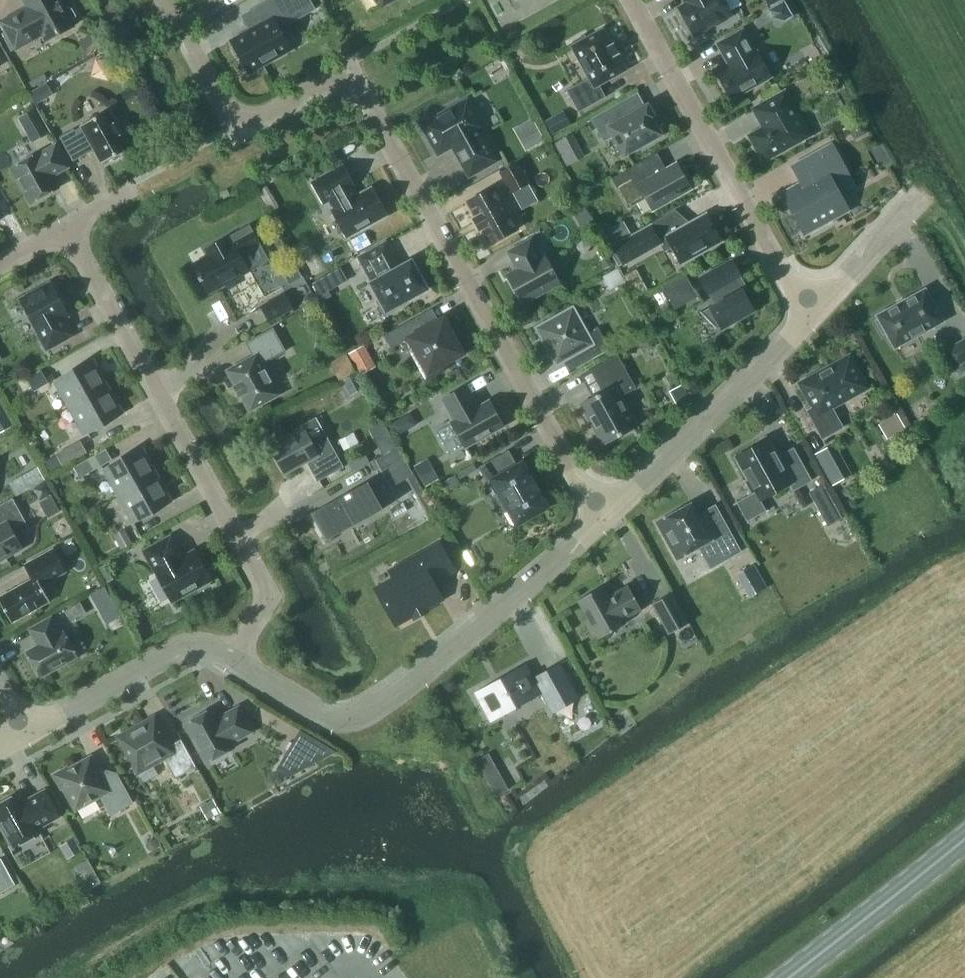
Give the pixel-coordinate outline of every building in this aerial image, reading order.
[(76,15),(72,8),(68,7),(65,9),(59,0),(25,0),(28,7),(2,21),(17,47),(43,33),(47,40),(74,26),(71,21),(75,19),(76,15)] [(231,40),(249,72),(291,49),(280,28),(295,20),(316,8),(311,0),(269,0),(255,8),(263,22),(231,40)] [(688,3),(680,8),(694,34),(711,24),(713,25),(727,17),(728,15),(732,13),(725,0),(687,0),(688,3)] [(783,0),(769,9),(773,17),(785,20),(792,15),(783,0)] [(105,26),(98,30),(105,42),(112,38),(105,26)] [(605,96),(599,84),(625,69),(617,54),(619,53),(613,43),(612,44),(603,29),(587,38),(585,34),(573,41),(575,45),(572,46),(590,77),(567,90),(579,111),(605,96)] [(756,52),(743,30),(719,43),(731,66),(719,73),(732,97),(771,76),(757,52),(756,52)] [(101,56),(96,72),(113,78),(118,61),(101,56)] [(764,160),(805,137),(810,134),(786,91),(756,107),(766,126),(750,135),(764,160)] [(427,122),(429,127),(428,129),(428,132),(435,145),(437,146),(440,146),(443,150),(450,146),(451,143),(457,144),(456,148),(470,174),(495,160),(479,130),(483,128),(467,100),(427,122)] [(654,117),(648,105),(632,114),(624,100),(592,118),(604,140),(613,135),(624,154),(642,144),(643,146),(658,138),(657,136),(661,134),(652,118),(654,117)] [(37,107),(18,118),(32,143),(51,133),(37,107)] [(109,109),(81,124),(82,126),(75,130),(74,128),(60,136),(74,160),(95,149),(102,163),(130,147),(109,109)] [(564,110),(545,120),(553,135),(572,124),(564,110)] [(539,128),(519,140),(526,151),(545,139),(539,128)] [(570,162),(588,154),(577,131),(559,140),(570,162)] [(39,152),(11,167),(31,202),(59,187),(52,175),(60,171),(61,170),(68,166),(56,144),(49,148),(40,153),(39,152)] [(832,150),(829,144),(792,165),(803,185),(784,195),(804,231),(809,228),(811,232),(833,220),(830,216),(848,206),(840,192),(852,185),(849,180),(833,150),(832,150)] [(512,193),(530,183),(518,161),(500,171),(512,193)] [(691,186),(678,163),(664,171),(662,166),(645,175),(638,163),(612,178),(613,179),(614,178),(630,205),(645,196),(653,208),(691,186)] [(343,165),(313,182),(324,202),(330,199),(335,209),(333,210),(347,236),(387,214),(372,188),(357,197),(351,187),(354,186),(343,165)] [(495,186),(467,201),(476,217),(474,218),(480,229),(482,228),(490,243),(519,228),(495,186)] [(584,204),(572,211),(578,221),(590,215),(584,204)] [(722,241),(706,213),(666,235),(682,263),(722,241)] [(210,255),(192,265),(208,293),(225,283),(234,278),(250,269),(242,254),(261,243),(250,223),(206,248),(210,255)] [(614,245),(625,264),(662,243),(651,224),(614,245)] [(603,233),(610,246),(621,240),(613,227),(603,233)] [(541,258),(531,239),(510,251),(515,262),(518,261),(522,268),(508,276),(522,302),(559,282),(545,256),(541,258)] [(380,299),(377,300),(385,315),(399,308),(397,305),(428,288),(412,260),(397,268),(394,262),(396,260),(386,242),(359,256),(373,281),(370,282),(380,299)] [(733,260),(701,278),(715,304),(702,311),(701,310),(700,311),(716,327),(717,326),(716,325),(720,323),(722,327),(754,309),(736,277),(740,274),(733,260)] [(340,267),(312,282),(322,300),(331,295),(329,291),(328,290),(347,279),(340,267)] [(636,271),(626,277),(638,298),(648,292),(636,271)] [(665,287),(672,300),(693,288),(687,277),(682,280),(681,278),(665,287)] [(33,313),(42,328),(38,331),(48,348),(73,334),(64,318),(69,315),(51,282),(21,298),(30,315),(33,313)] [(887,331),(895,346),(943,321),(925,289),(878,315),(880,318),(877,320),(884,333),(887,331)] [(260,305),(270,322),(294,309),(285,292),(260,305)] [(609,348),(599,328),(588,334),(573,307),(537,327),(557,363),(577,352),(583,362),(609,348)] [(442,364),(463,353),(444,318),(427,327),(420,315),(384,335),(392,348),(410,338),(421,358),(416,360),(426,379),(445,368),(442,364)] [(236,385),(234,386),(240,395),(241,394),(250,410),(280,393),(262,363),(285,350),(273,328),(246,342),(254,355),(227,370),(236,385)] [(653,334),(638,342),(643,350),(657,343),(653,334)] [(944,350),(959,375),(964,371),(964,338),(944,350)] [(349,352),(355,363),(371,355),(365,344),(349,352)] [(346,353),(331,363),(341,381),(357,372),(346,353)] [(621,395),(635,387),(617,355),(592,369),(604,391),(581,403),(603,444),(638,425),(621,395)] [(801,382),(814,406),(807,410),(823,438),(843,427),(832,406),(867,387),(850,355),(801,382)] [(70,407),(110,385),(95,359),(56,381),(70,407)] [(42,369),(27,377),(35,391),(49,382),(42,369)] [(124,411),(110,385),(70,407),(85,433),(124,411)] [(452,423),(437,431),(450,454),(465,445),(465,446),(504,425),(490,400),(477,407),(474,402),(475,401),(466,385),(443,398),(455,419),(451,421),(452,423)] [(13,424),(0,399),(0,431),(13,424)] [(887,435),(905,425),(896,410),(878,420),(887,435)] [(402,430),(419,424),(415,413),(398,419),(402,430)] [(303,428),(271,446),(285,473),(307,461),(318,480),(343,465),(327,436),(316,417),(301,425),(303,428)] [(779,457),(769,438),(736,456),(749,480),(747,481),(753,492),(737,501),(747,521),(767,510),(761,499),(791,482),(794,488),(810,479),(793,449),(779,457)] [(79,456),(88,452),(81,440),(73,444),(79,456)] [(398,446),(376,459),(392,487),(414,474),(398,446)] [(104,469),(119,495),(159,473),(144,447),(104,469)] [(487,482),(493,479),(501,493),(497,495),(505,509),(509,507),(517,522),(547,506),(539,491),(540,490),(532,476),(531,477),(523,462),(518,465),(509,449),(478,466),(487,482)] [(73,467),(79,477),(94,470),(88,459),(73,467)] [(426,459),(414,465),(426,486),(438,479),(426,459)] [(827,473),(833,485),(850,475),(844,464),(827,473)] [(30,471),(37,484),(45,479),(38,466),(30,471)] [(173,499),(159,473),(119,495),(133,521),(173,499)] [(443,481),(448,491),(461,483),(456,474),(443,481)] [(383,508),(368,480),(311,512),(312,513),(316,510),(328,532),(380,503),(382,508),(383,508)] [(52,493),(46,481),(34,488),(40,500),(52,493)] [(824,484),(810,491),(828,525),(842,517),(824,484)] [(44,498),(53,514),(64,508),(55,492),(44,498)] [(31,529),(13,498),(0,505),(0,561),(23,548),(17,537),(31,529)] [(692,502),(658,521),(678,558),(700,546),(711,567),(741,550),(725,521),(707,531),(692,502)] [(122,547),(134,540),(126,526),(114,532),(122,547)] [(178,551),(179,550),(171,536),(145,550),(173,600),(198,586),(199,590),(210,584),(208,580),(211,579),(195,550),(182,558),(178,551)] [(441,597),(433,582),(455,570),(440,543),(417,555),(422,564),(378,587),(396,621),(441,597)] [(51,600),(42,585),(66,571),(54,549),(26,564),(34,578),(0,596),(0,600),(12,622),(51,600)] [(745,581),(759,573),(754,564),(740,572),(745,581)] [(589,619),(586,621),(594,635),(597,634),(599,638),(625,623),(623,619),(642,608),(628,584),(609,595),(604,585),(578,599),(589,619)] [(106,588),(94,595),(97,601),(109,594),(106,588)] [(673,592),(652,603),(669,633),(689,622),(673,592)] [(76,603),(66,609),(70,617),(74,618),(82,614),(76,603)] [(60,632),(52,616),(30,628),(39,644),(28,650),(42,676),(78,656),(63,631),(60,632)] [(475,691),(491,721),(542,693),(553,712),(580,698),(560,662),(535,676),(527,663),(475,691)] [(225,714),(226,716),(219,720),(213,708),(185,724),(206,761),(234,746),(231,742),(252,731),(239,706),(225,714)] [(169,745),(165,739),(154,718),(120,736),(132,758),(130,759),(138,773),(156,763),(154,761),(163,756),(175,778),(197,766),(181,738),(169,745)] [(293,742),(285,756),(305,767),(321,758),(293,742)] [(489,752),(476,759),(482,770),(495,763),(489,752)] [(105,781),(91,756),(69,768),(68,765),(53,774),(61,788),(64,787),(76,808),(101,795),(111,814),(133,802),(117,774),(105,781)] [(503,778),(491,785),(497,796),(509,789),(503,778)] [(40,832),(38,828),(60,816),(45,789),(31,796),(32,798),(24,802),(19,793),(0,803),(0,821),(14,846),(40,832)] [(204,802),(211,816),(222,810),(215,797),(204,802)] [(61,845),(68,858),(82,851),(75,837),(61,845)] [(0,892),(16,884),(1,857),(0,858),(0,892)]
